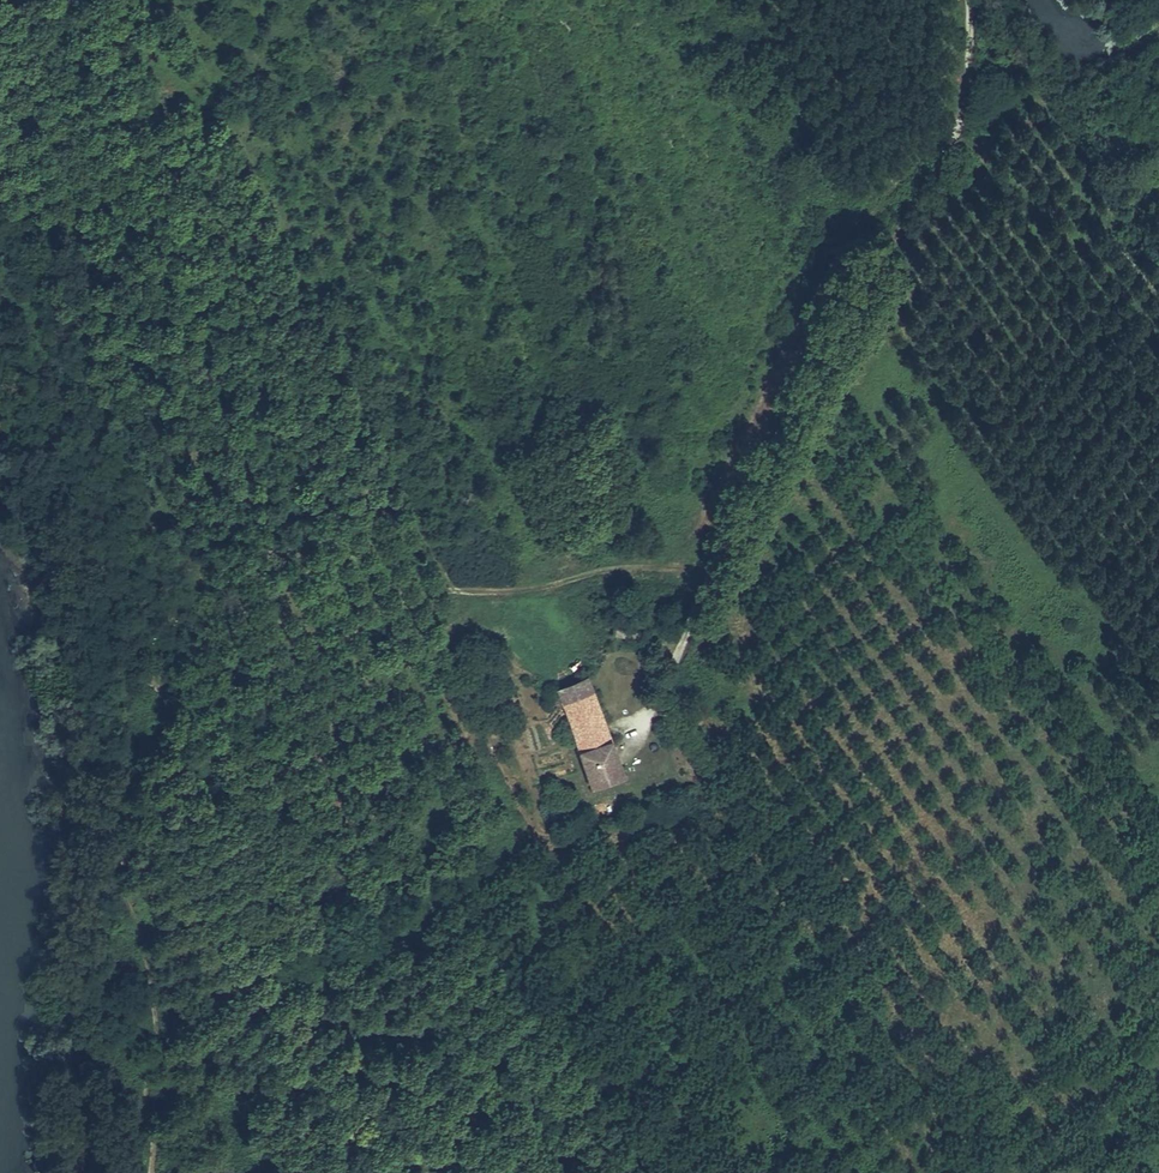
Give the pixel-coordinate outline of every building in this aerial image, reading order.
[(672,628),(674,620),(639,612),(637,620),(672,628)] [(557,695),(562,710),(592,700),(586,684),(557,695)] [(592,700),(562,710),(591,793),(621,782),(592,700)]
